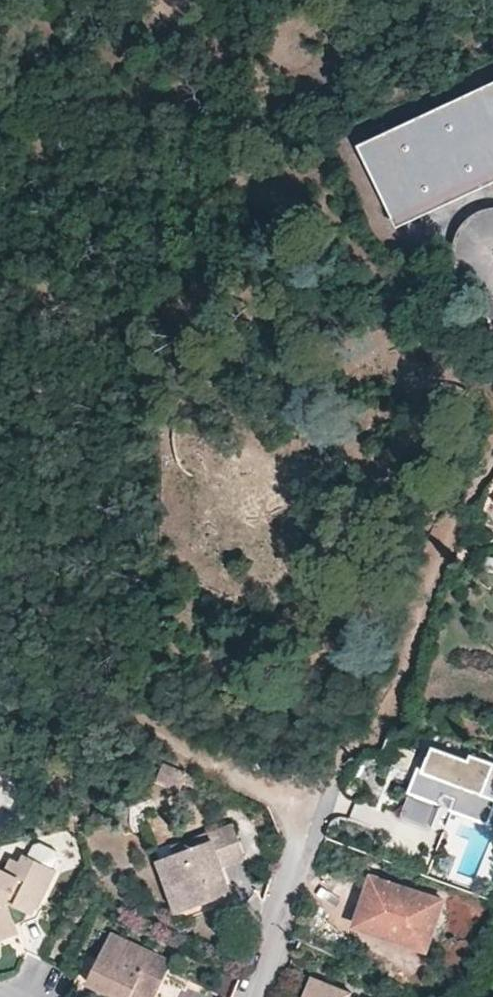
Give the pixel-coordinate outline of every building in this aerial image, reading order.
[(492,179),(492,80),(484,85),(421,113),(355,142),(393,225),(424,210),(492,179)] [(488,208),(478,212),(471,217),(465,222),(458,231),(454,242),(453,252),(453,261),(455,270),(461,279),(492,325),(492,207),(488,208)] [(405,335),(378,329),(371,364),(397,370),(405,335)] [(310,422),(296,416),(286,441),(300,446),(310,422)] [(435,746),(426,769),(419,766),(409,791),(439,803),(444,792),(455,796),(450,809),(487,824),(492,809),(492,763),(473,755),(472,759),(435,746)] [(201,779),(163,764),(155,783),(180,793),(183,783),(197,789),(201,779)] [(222,866),(245,858),(232,826),(210,834),(212,840),(222,866)] [(174,848),(176,854),(212,840),(210,834),(174,848)] [(176,854),(158,861),(177,914),(185,918),(235,899),(222,866),(212,840),(176,854)] [(41,843),(35,844),(28,857),(25,856),(21,861),(13,857),(7,870),(2,869),(0,872),(0,938),(17,932),(14,921),(34,914),(55,871),(53,870),(59,857),(56,850),(41,843)] [(425,949),(441,900),(371,877),(357,920),(405,935),(403,942),(425,949)] [(116,996),(131,996),(134,991),(146,996),(156,996),(174,962),(112,933),(87,984),(114,996),(116,996)] [(350,993),(311,978),(304,996),(348,996),(350,993)]
